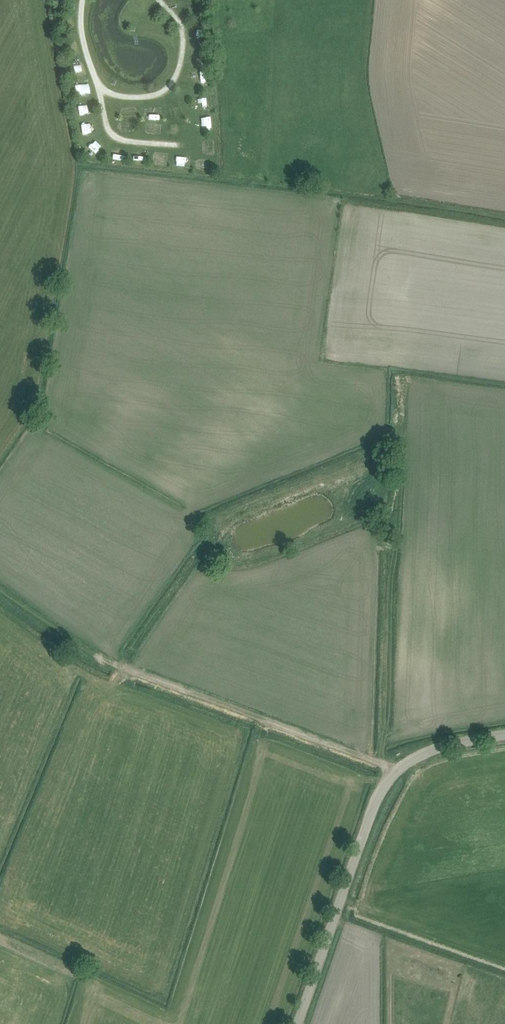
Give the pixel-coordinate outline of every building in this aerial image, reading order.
[(177,1),(176,11),(191,13),(192,3),(177,1)] [(195,49),(187,50),(187,62),(195,61),(195,49)] [(190,81),(197,81),(198,70),(191,70),(190,81)] [(71,86),(74,93),(82,91),(80,84),(71,86)] [(197,107),(208,105),(207,96),(196,97),(197,107)] [(66,102),(67,109),(81,107),(80,100),(66,102)] [(118,107),(119,118),(127,117),(126,107),(118,107)] [(190,127),(207,127),(207,118),(190,118),(190,127)] [(83,126),(73,126),(73,136),(83,135),(83,126)] [(195,150),(209,150),(209,139),(195,139),(195,150)] [(86,144),(79,151),(87,158),(94,151),(86,144)] [(126,146),(125,158),(136,159),(136,146),(126,146)] [(105,162),(114,163),(114,153),(105,152),(105,162)] [(173,171),(182,172),(183,157),(174,157),(173,171)] [(160,169),(161,158),(152,158),(151,169),(160,169)] [(191,174),(199,174),(200,158),(191,158),(191,174)]
